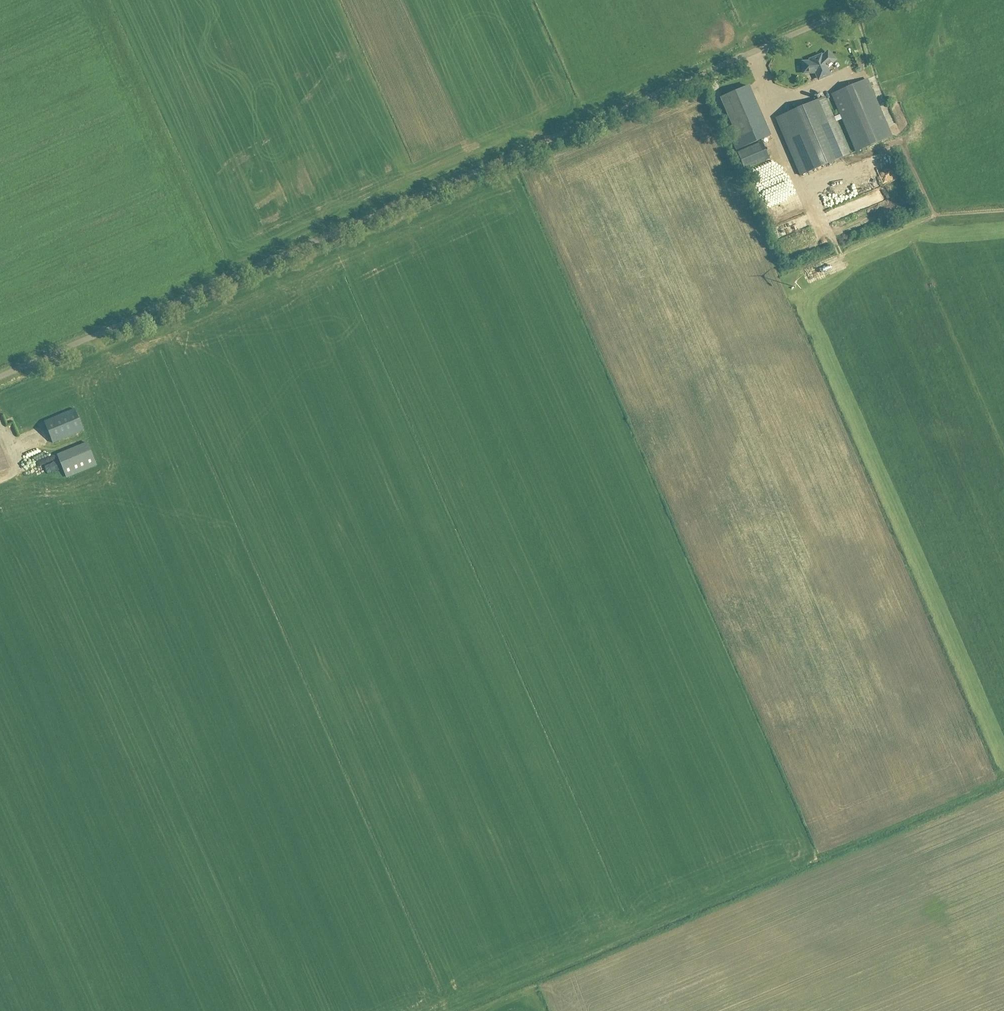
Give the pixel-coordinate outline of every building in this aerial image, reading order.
[(815,72),(818,79),(828,75),(825,67),(833,59),(827,53),(822,57),(821,56),(810,61),(811,62),(804,63),(804,72),(815,72)] [(799,176),(849,154),(835,120),(841,118),(856,151),(892,136),(867,78),(858,83),(831,94),(840,115),(834,118),(825,97),(775,119),(799,176)] [(769,136),(748,86),(720,98),(737,138),(731,141),(735,150),(769,136)] [(767,160),(760,143),(735,153),(743,170),(767,160)] [(823,212),(826,223),(834,220),(831,209),(823,212)] [(75,409),(44,422),(52,443),(84,430),(75,409)] [(57,455),(66,477),(96,465),(87,443),(57,455)] [(9,468),(0,446),(0,472),(9,468)]
